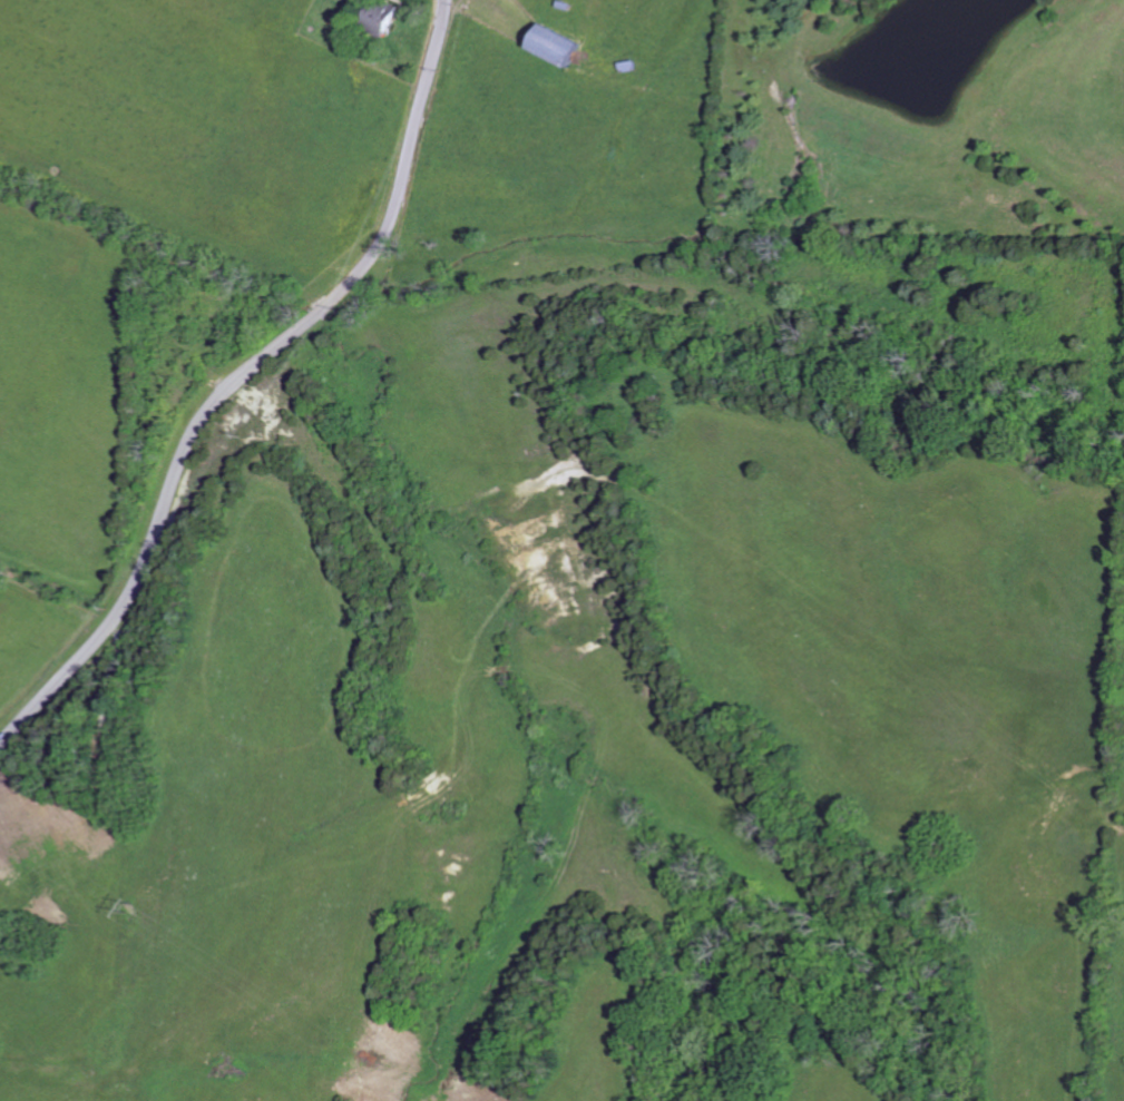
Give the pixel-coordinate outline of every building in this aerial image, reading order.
[(404,7),(386,0),(381,0),(371,27),(394,35),(404,7)] [(540,49),(582,69),(593,44),(552,25),(540,49)]
